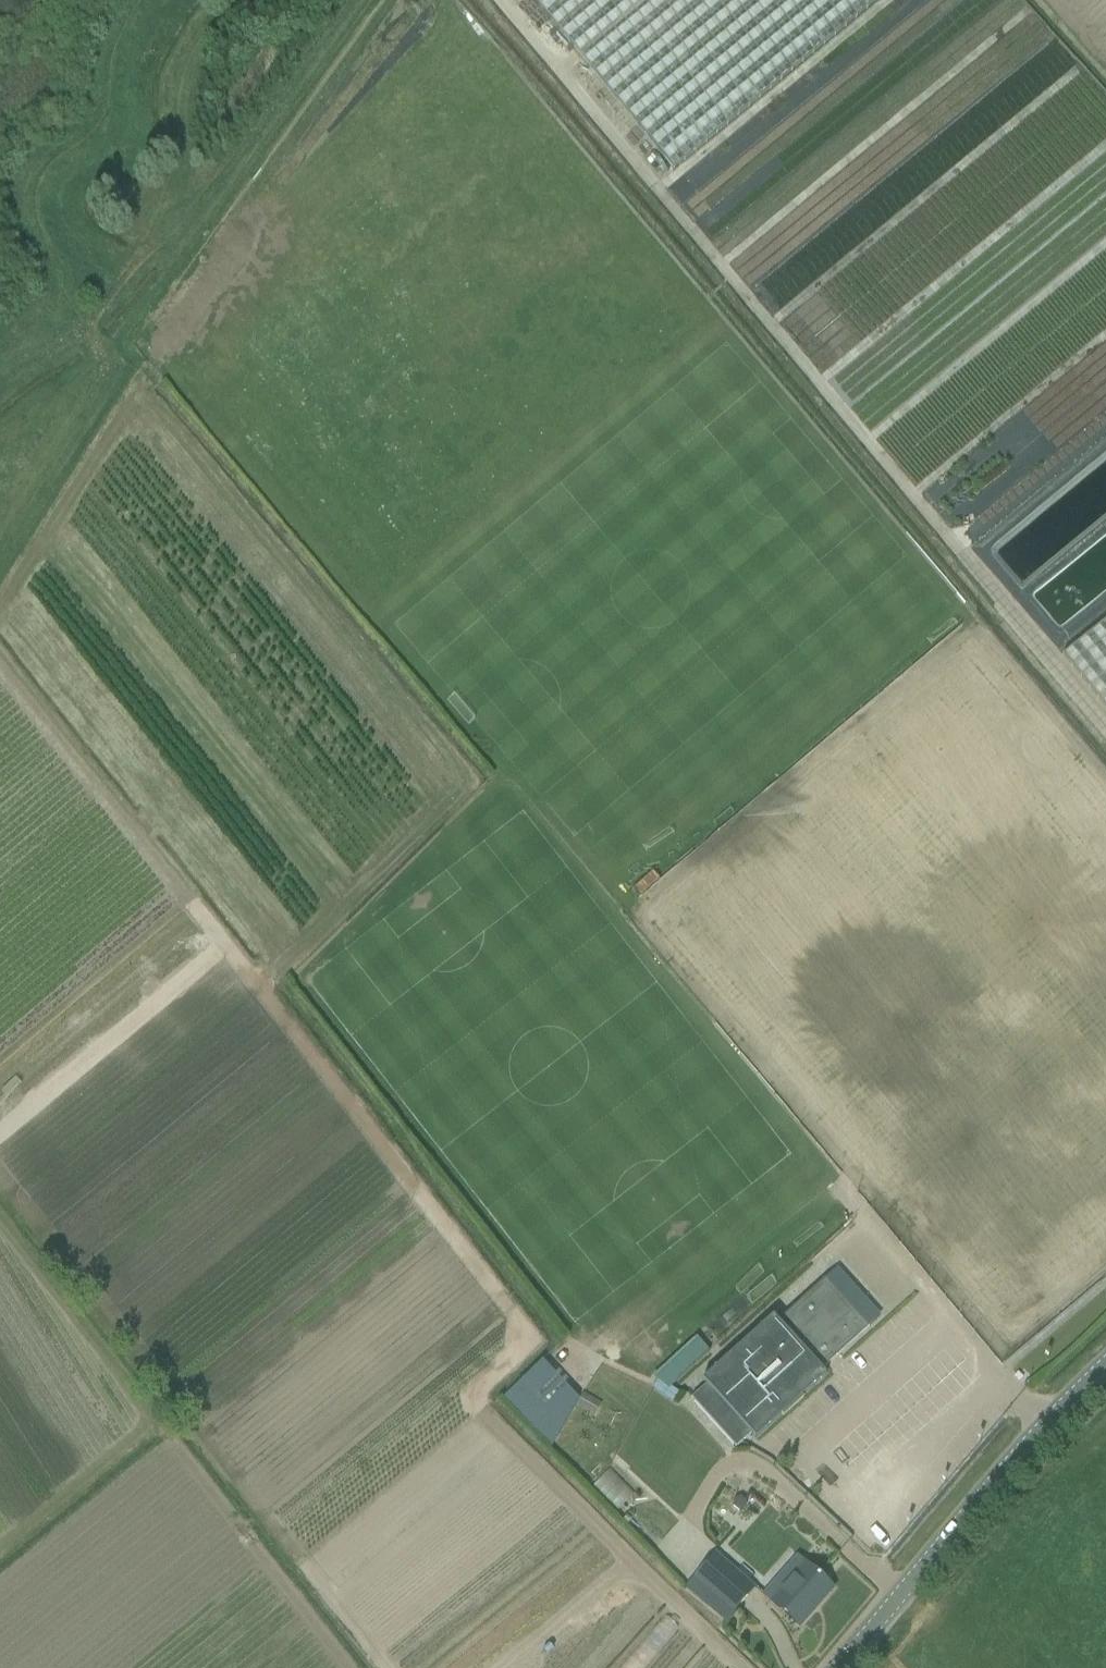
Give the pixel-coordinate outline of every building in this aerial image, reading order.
[(674,169),(877,0),(534,0),(674,169)] [(1062,655),(1105,710),(1105,619),(1062,655)] [(868,1327),(824,1278),(776,1321),(772,1317),(701,1381),(705,1386),(691,1399),(735,1449),(750,1435),(754,1440),(825,1376),(820,1370),(868,1327)] [(585,1410),(604,1416),(607,1402),(588,1397),(585,1410)] [(599,1496),(629,1513),(639,1494),(609,1478),(599,1496)] [(733,1499),(733,1506),(738,1510),(744,1508),(745,1501),(740,1497),(733,1499)] [(714,1552),(692,1577),(733,1613),(755,1588),(714,1552)] [(802,1562),(769,1601),(771,1603),(783,1613),(799,1627),(815,1610),(813,1608),(830,1588),(832,1590),(833,1589),(816,1575),(805,1565),(802,1562)]
